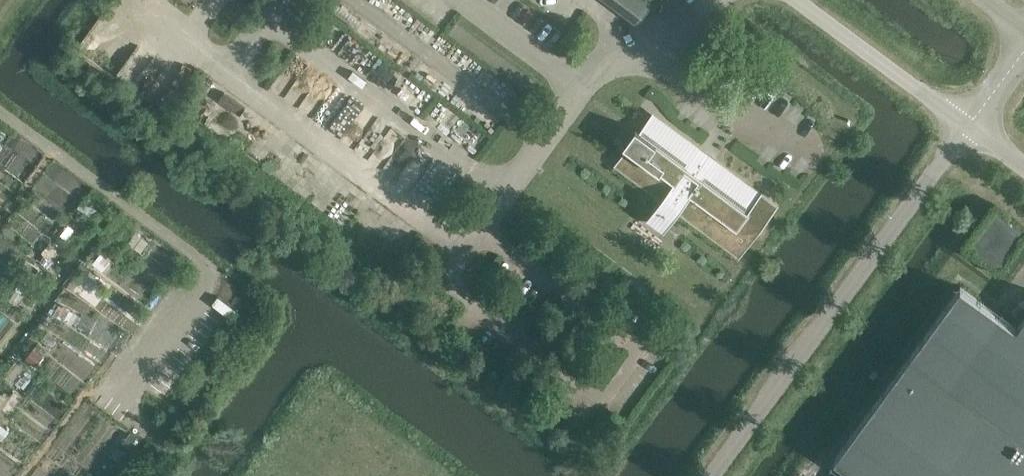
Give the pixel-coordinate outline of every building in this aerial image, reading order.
[(637,22),(653,0),(608,0),(637,22)] [(776,207),(651,115),(640,130),(636,127),(624,143),(628,146),(617,162),(663,196),(651,212),(668,224),(680,208),(742,254),(776,207)] [(994,205),(964,246),(999,271),(1023,237),(1023,226),(994,205)] [(1017,327),(961,286),(899,371),(834,458),(858,475),(1023,475),(1023,317),(1017,327)]
